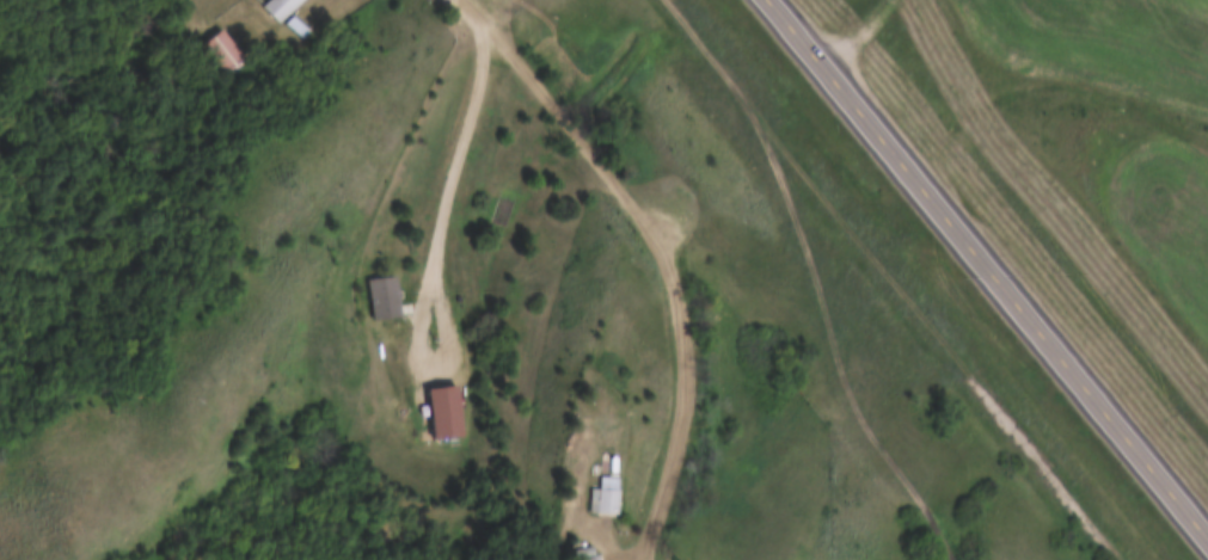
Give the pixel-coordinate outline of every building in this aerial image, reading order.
[(306,0),(271,0),(262,10),(280,27),(306,0)] [(302,42),(311,32),(295,17),(285,27),(302,42)] [(224,75),(244,65),(227,31),(206,41),(224,75)] [(376,322),(406,320),(403,278),(373,280),(376,322)] [(456,433),(442,389),(420,396),(435,440),(456,433)] [(600,491),(588,491),(588,516),(616,516),(616,479),(600,479),(600,491)] [(577,559),(595,559),(598,552),(580,547),(577,559)]
